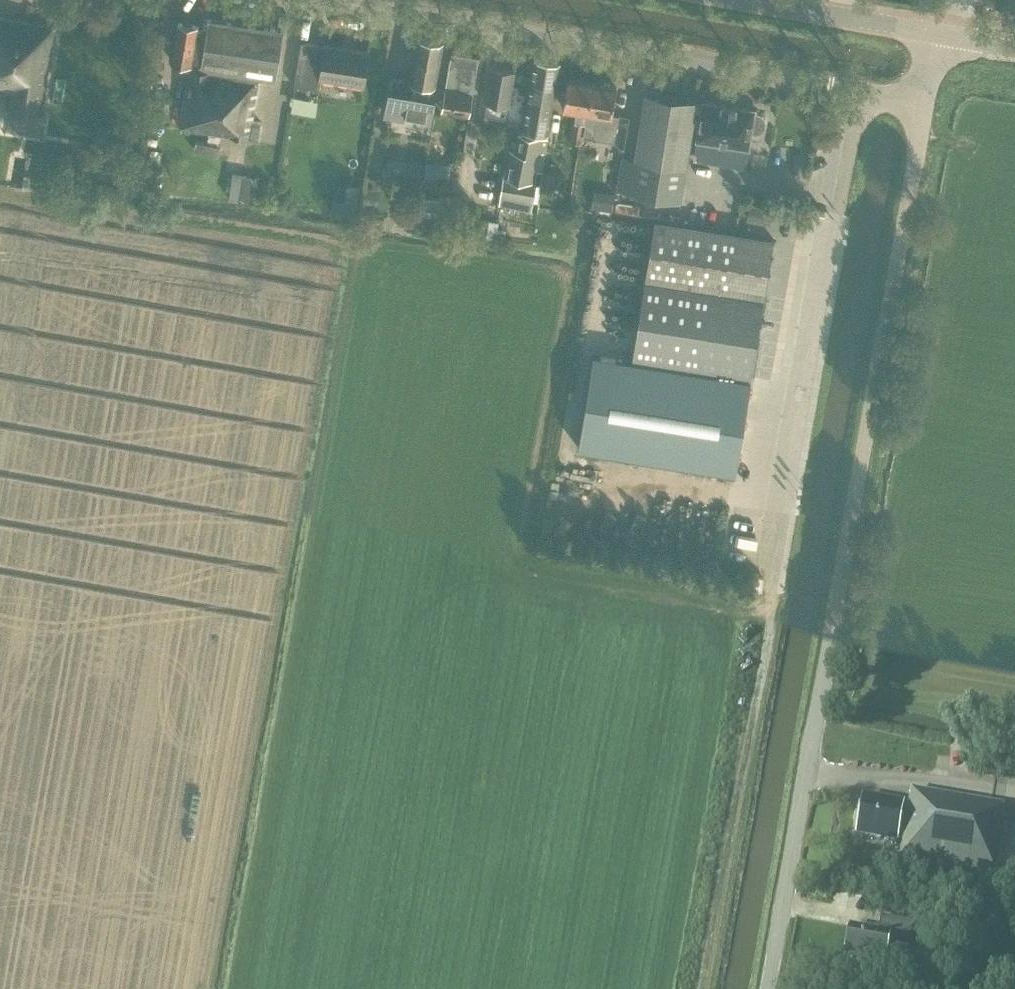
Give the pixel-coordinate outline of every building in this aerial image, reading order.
[(41,115),(56,26),(0,17),(0,87),(11,89),(8,109),(41,115)] [(277,80),(285,31),(208,19),(207,27),(202,65),(201,69),(260,78),(277,80)] [(202,65),(207,27),(180,23),(173,61),(193,64),(202,65)] [(444,41),(419,37),(411,79),(394,76),(387,114),(406,118),(408,108),(427,112),(426,121),(430,122),(435,94),(430,93),(432,84),(436,85),(444,41)] [(480,63),(483,42),(454,38),(451,58),(448,82),(475,87),(475,83),(476,83),(479,63),(480,63)] [(369,51),(325,45),(325,44),(302,41),(295,86),(320,90),(322,79),(364,85),(369,51)] [(561,63),(535,59),(523,129),(549,133),(561,63)] [(260,78),(201,69),(191,67),(180,127),(231,136),(260,140),(263,122),(254,120),(262,81),(260,81),(260,78)] [(516,71),(493,67),(487,102),(511,106),(516,71)] [(586,124),(593,83),(569,79),(564,108),(578,110),(576,121),(574,121),(571,141),(583,143),(586,124)] [(470,115),(475,87),(448,82),(443,111),(470,115)] [(613,114),(617,87),(593,83),(586,124),(596,126),(594,138),(616,141),(620,115),(613,114)] [(619,189),(682,199),(698,100),(647,92),(636,158),(624,156),(619,189)] [(704,100),(697,139),(749,148),(752,130),(757,130),(761,129),(764,125),(765,120),(764,116),(760,113),(755,112),(756,109),(704,100)] [(549,138),(530,135),(519,133),(516,151),(508,149),(500,204),(516,206),(515,215),(528,217),(529,211),(532,211),(534,199),(540,200),(539,199),(541,183),(537,183),(539,170),(544,171),(549,138)] [(600,154),(597,178),(614,181),(618,157),(600,154)] [(407,179),(418,181),(422,162),(410,159),(407,179)] [(445,174),(446,164),(428,163),(427,172),(445,174)] [(539,199),(540,200),(552,201),(557,173),(544,171),(541,183),(539,199)] [(253,177),(245,176),(242,198),(250,199),(253,177)] [(606,192),(603,208),(613,210),(616,193),(606,192)] [(772,222),(773,214),(774,206),(750,202),(748,218),(772,222)] [(752,379),(765,298),(774,240),(655,221),(646,278),(633,360),(752,379)] [(498,224),(490,223),(487,237),(503,240),(504,233),(496,231),(498,224)] [(580,447),(737,472),(752,379),(633,360),(595,354),(580,447)] [(1001,824),(1002,805),(912,789),(907,819),(900,818),(903,802),(864,795),(856,833),(896,840),(896,838),(903,839),(901,855),(996,871),(1005,825),(1001,824)] [(880,916),(877,930),(848,924),(843,953),(883,960),(886,947),(906,951),(911,922),(880,916)]
